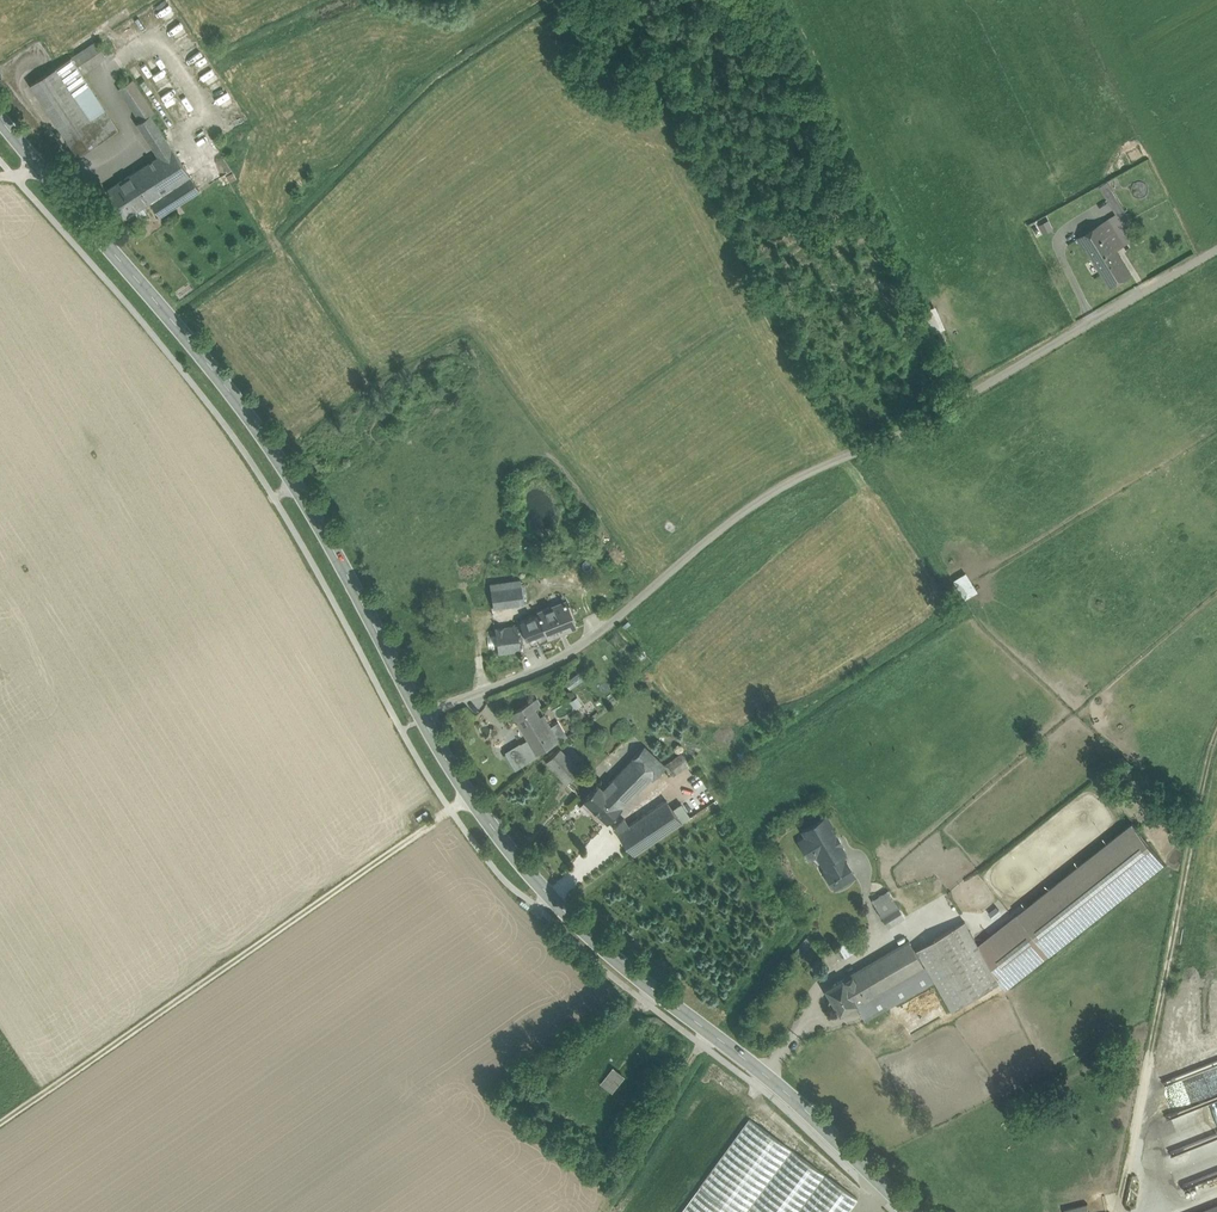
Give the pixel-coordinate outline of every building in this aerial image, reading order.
[(193,41),(182,44),(184,52),(195,49),(193,41)] [(102,45),(48,80),(94,151),(124,132),(88,77),(113,61),(102,45)] [(140,65),(145,76),(156,70),(151,60),(140,65)] [(160,115),(136,80),(122,90),(145,122),(139,126),(163,161),(137,179),(165,220),(206,192),(155,119),(160,115)] [(170,89),(161,94),(166,104),(176,99),(170,89)] [(1131,220),(1109,184),(1102,189),(1124,225),(1131,220)] [(1049,219),(1039,223),(1042,233),(1053,229),(1049,219)] [(1087,248),(1088,250),(1108,238),(1116,250),(1124,245),(1108,220),(1078,238),(1085,249),(1087,248)] [(1116,250),(1108,238),(1088,250),(1111,287),(1131,275),(1116,250)] [(918,311),(928,333),(943,327),(933,304),(918,311)] [(962,598),(975,592),(965,572),(952,578),(962,598)] [(490,580),(444,586),(447,615),(524,604),(521,581),(490,585),(490,580)] [(565,602),(538,613),(539,616),(549,638),(550,638),(576,627),(565,602)] [(549,638),(539,616),(520,624),(521,627),(517,628),(520,651),(530,647),(530,648),(550,639),(550,638),(549,638)] [(520,651),(517,628),(517,627),(472,633),(470,622),(452,624),(457,664),(474,661),(483,660),(483,657),(521,652),(520,651)] [(485,669),(483,660),(474,661),(476,671),(485,669)] [(581,675),(565,685),(570,693),(586,682),(581,675)] [(529,739),(551,725),(544,714),(540,716),(531,703),(510,715),(515,722),(517,721),(529,739)] [(551,725),(560,740),(571,734),(561,719),(551,725)] [(560,740),(551,725),(529,739),(533,746),(539,754),(560,740)] [(539,754),(533,746),(526,750),(521,743),(506,751),(516,769),(539,756),(539,754)] [(644,746),(631,760),(651,778),(653,780),(666,766),(644,746)] [(567,783),(581,770),(561,749),(547,762),(567,783)] [(683,754),(666,766),(672,776),(690,763),(683,754)] [(598,785),(622,808),(651,778),(631,760),(611,781),(606,777),(598,785)] [(598,785),(584,801),(608,823),(622,808),(598,785)] [(672,809),(666,800),(629,826),(625,819),(616,828),(634,854),(692,816),(682,802),(672,809)] [(862,878),(830,820),(798,837),(812,862),(819,858),(836,891),(862,878)] [(907,918),(891,893),(873,904),(889,929),(907,918)] [(997,906),(989,910),(992,916),(1000,912),(997,906)] [(911,941),(830,988),(839,1012),(863,1012),(871,1027),(933,985),(954,1015),(1003,986),(968,923),(917,953),(911,941)] [(615,1097),(628,1081),(614,1069),(601,1085),(615,1097)] [(713,1093),(626,1211),(854,1211),(860,1203),(713,1093)] [(1064,1211),(1089,1211),(1086,1201),(1063,1208),(1064,1211)]
